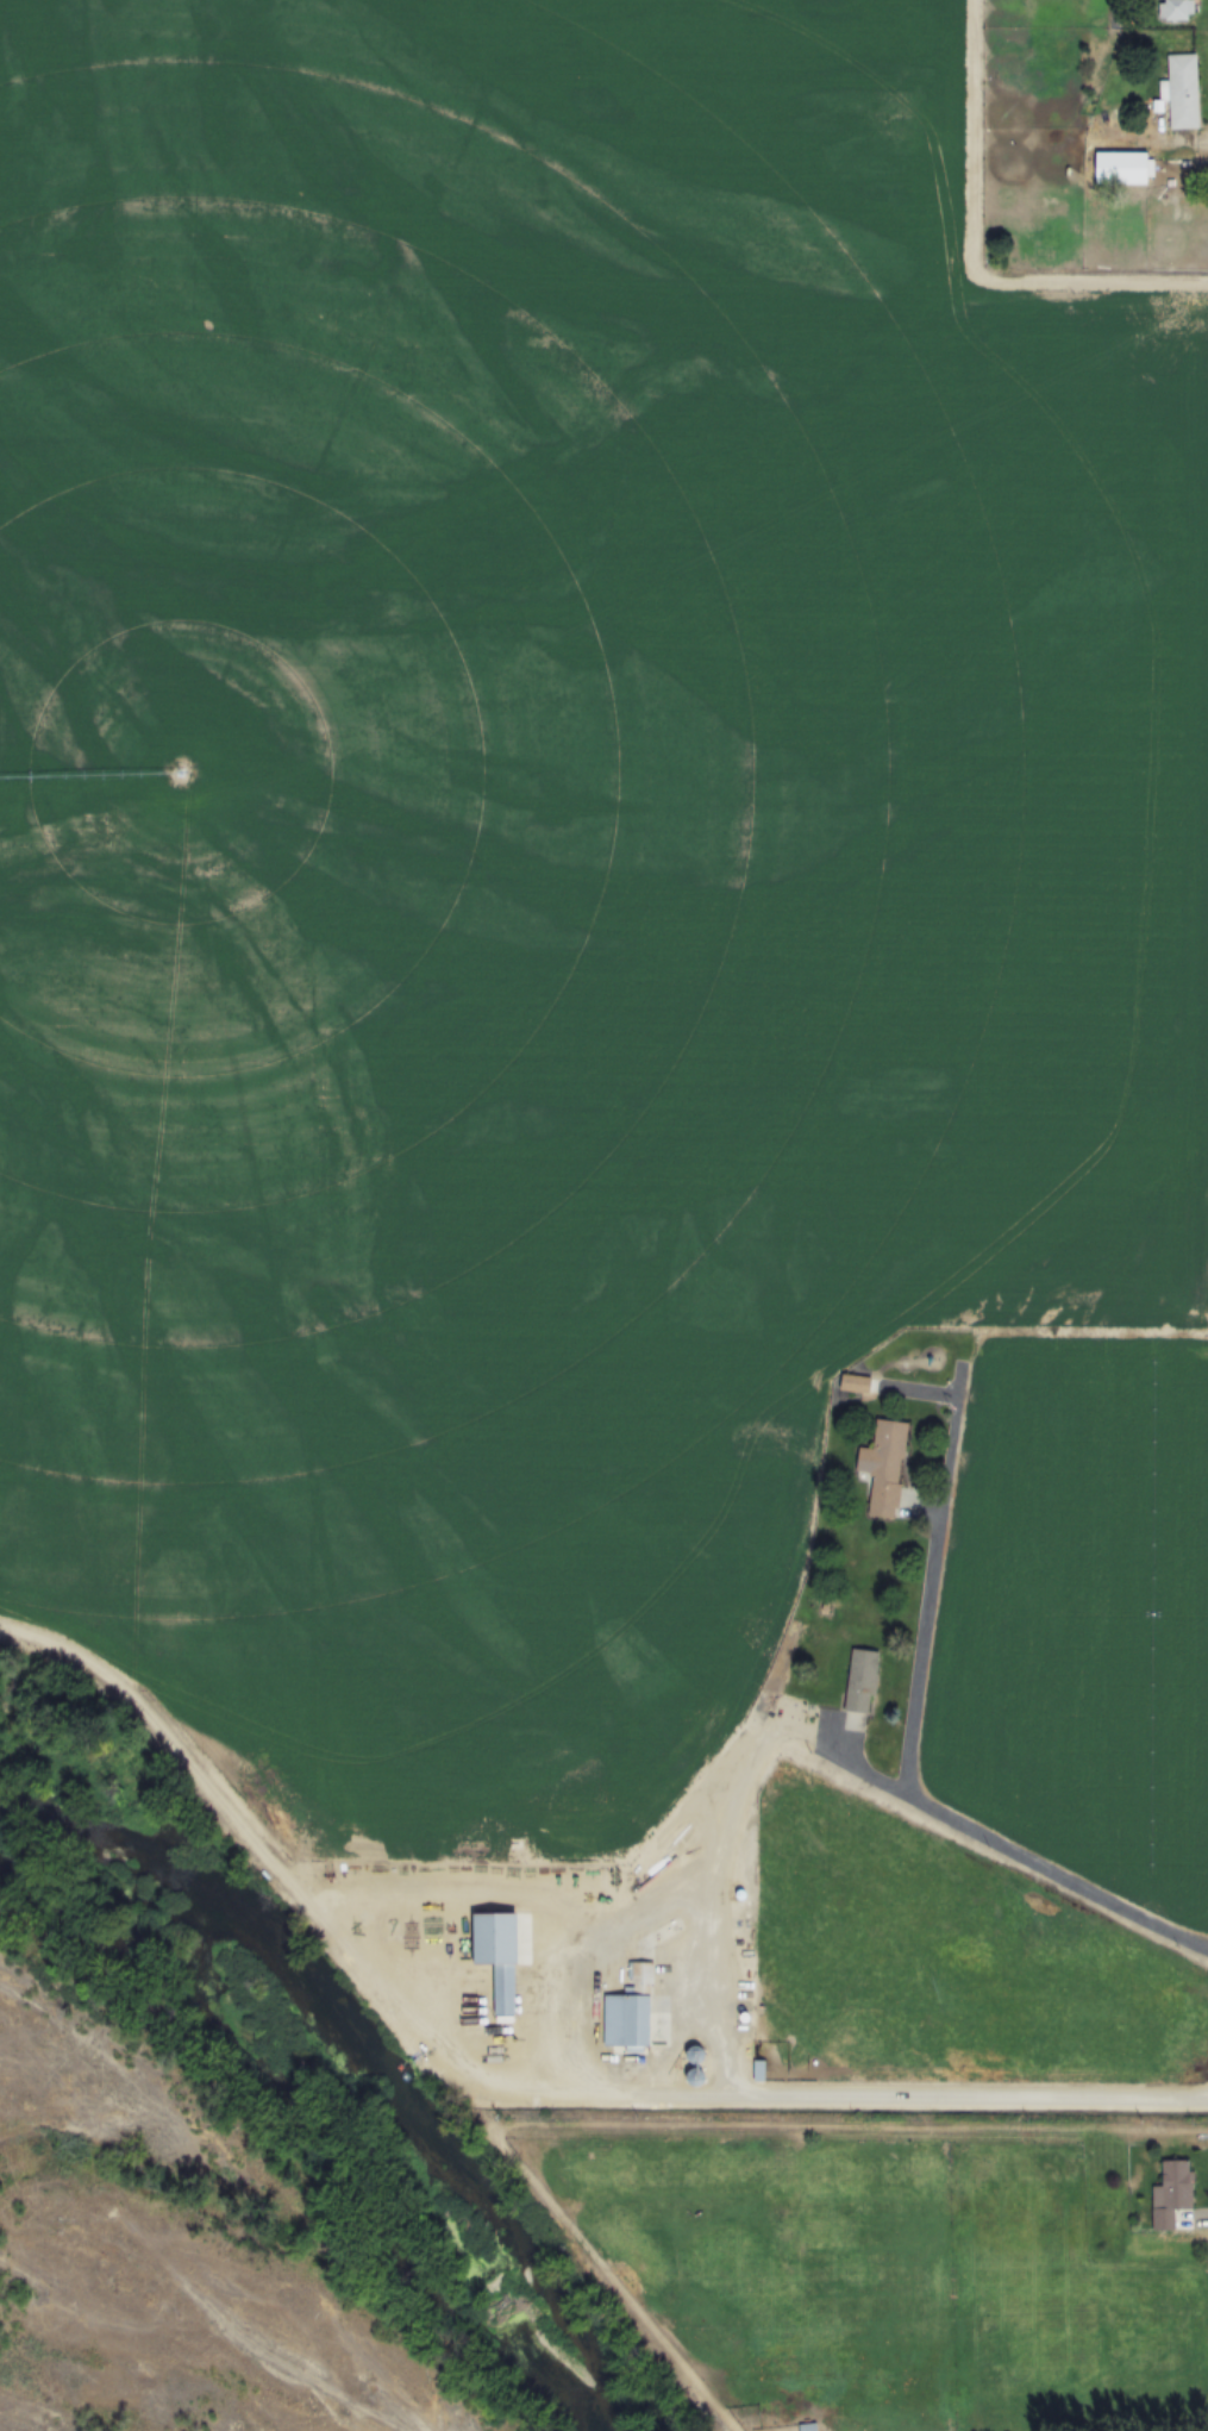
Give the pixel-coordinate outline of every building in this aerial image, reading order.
[(1160,19),(1193,19),(1193,0),(1160,0),(1160,19)] [(1197,54),(1168,54),(1169,127),(1198,127),(1197,54)] [(1151,150),(1096,150),(1096,182),(1151,182),(1151,150)] [(840,1388),(868,1392),(870,1377),(843,1373),(840,1388)] [(907,1420),(876,1417),(872,1448),(858,1446),(856,1471),(871,1474),(868,1514),(895,1518),(907,1420)] [(844,1710),(871,1712),(878,1650),(851,1648),(844,1710)] [(474,1912),(474,1963),(494,1963),(494,2014),(518,2014),(518,1912),(474,1912)] [(603,1993),(602,2043),(650,2043),(651,1961),(627,1961),(627,1993),(603,1993)] [(702,2054),(695,2044),(686,2052),(693,2062),(702,2054)] [(764,2080),(764,2058),(753,2058),(753,2080),(764,2080)] [(700,2069),(688,2069),(689,2083),(701,2082),(700,2069)] [(1191,2158),(1163,2158),(1163,2185),(1152,2185),(1152,2229),(1176,2229),(1176,2207),(1193,2207),(1191,2158)] [(815,2430),(815,2421),(799,2421),(799,2430),(815,2430)]
